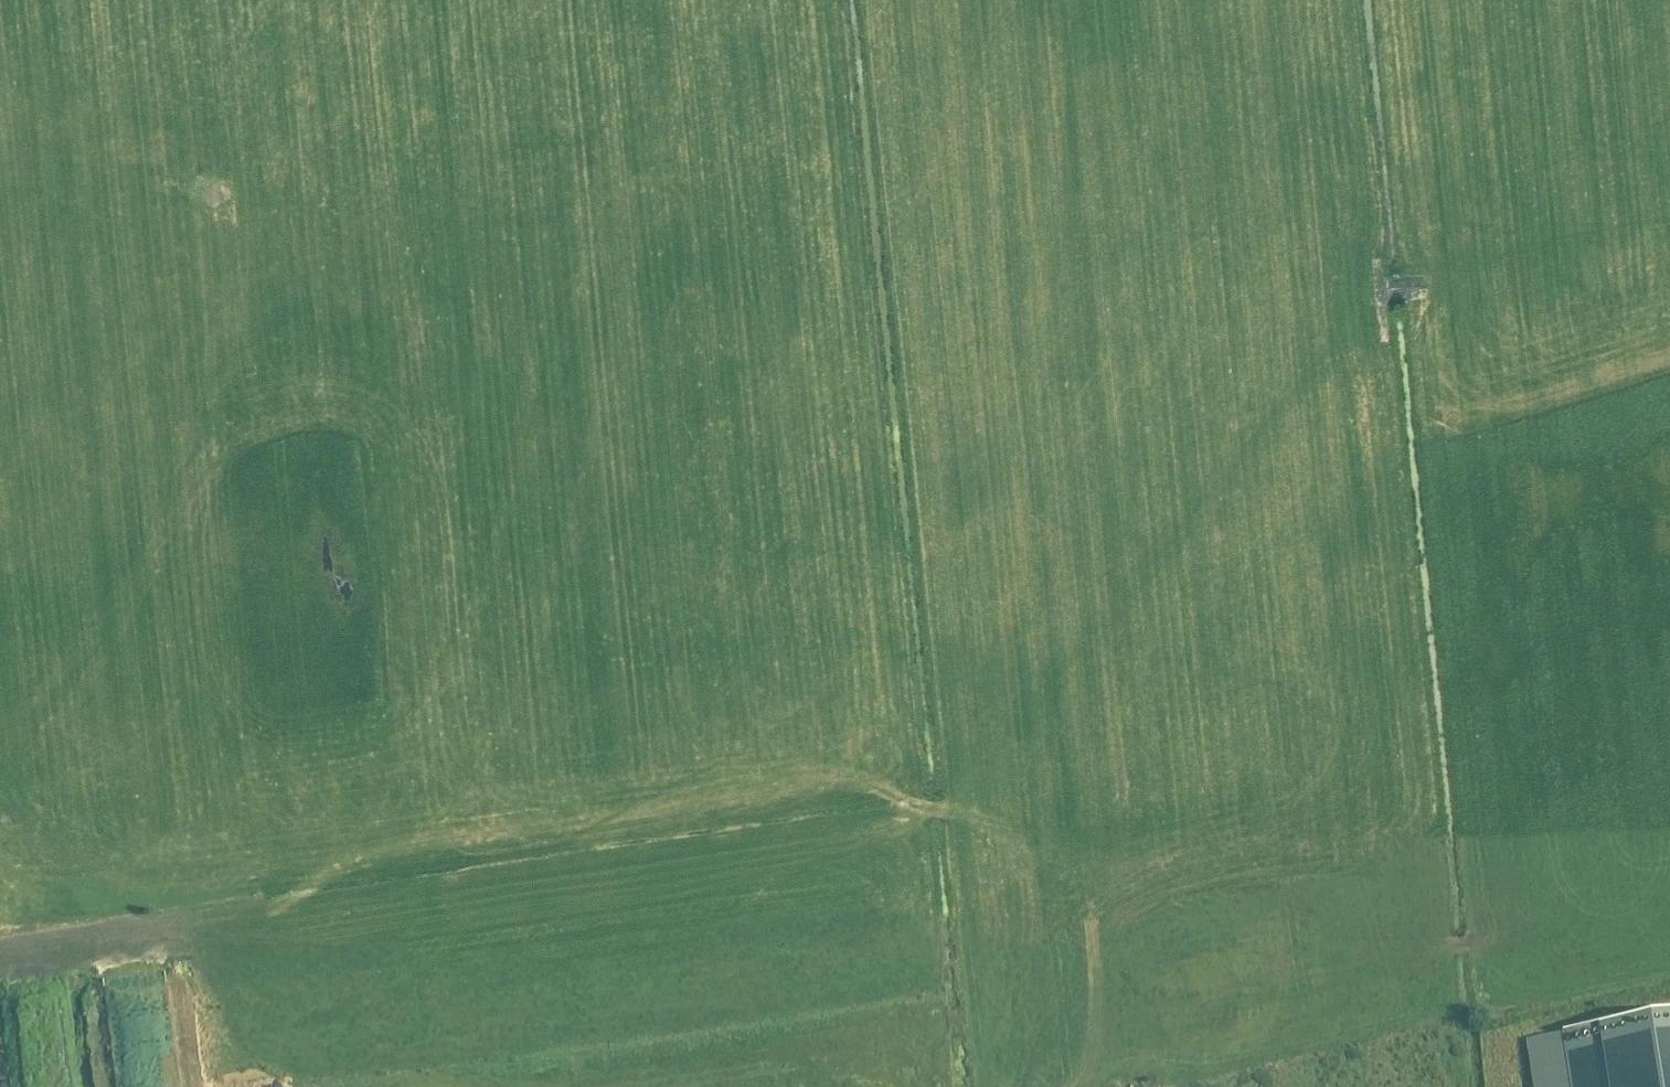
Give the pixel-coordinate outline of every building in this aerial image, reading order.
[(1562,1034),(1562,1037),(1570,1086),(1669,1086),(1669,1019),(1562,1034)]
